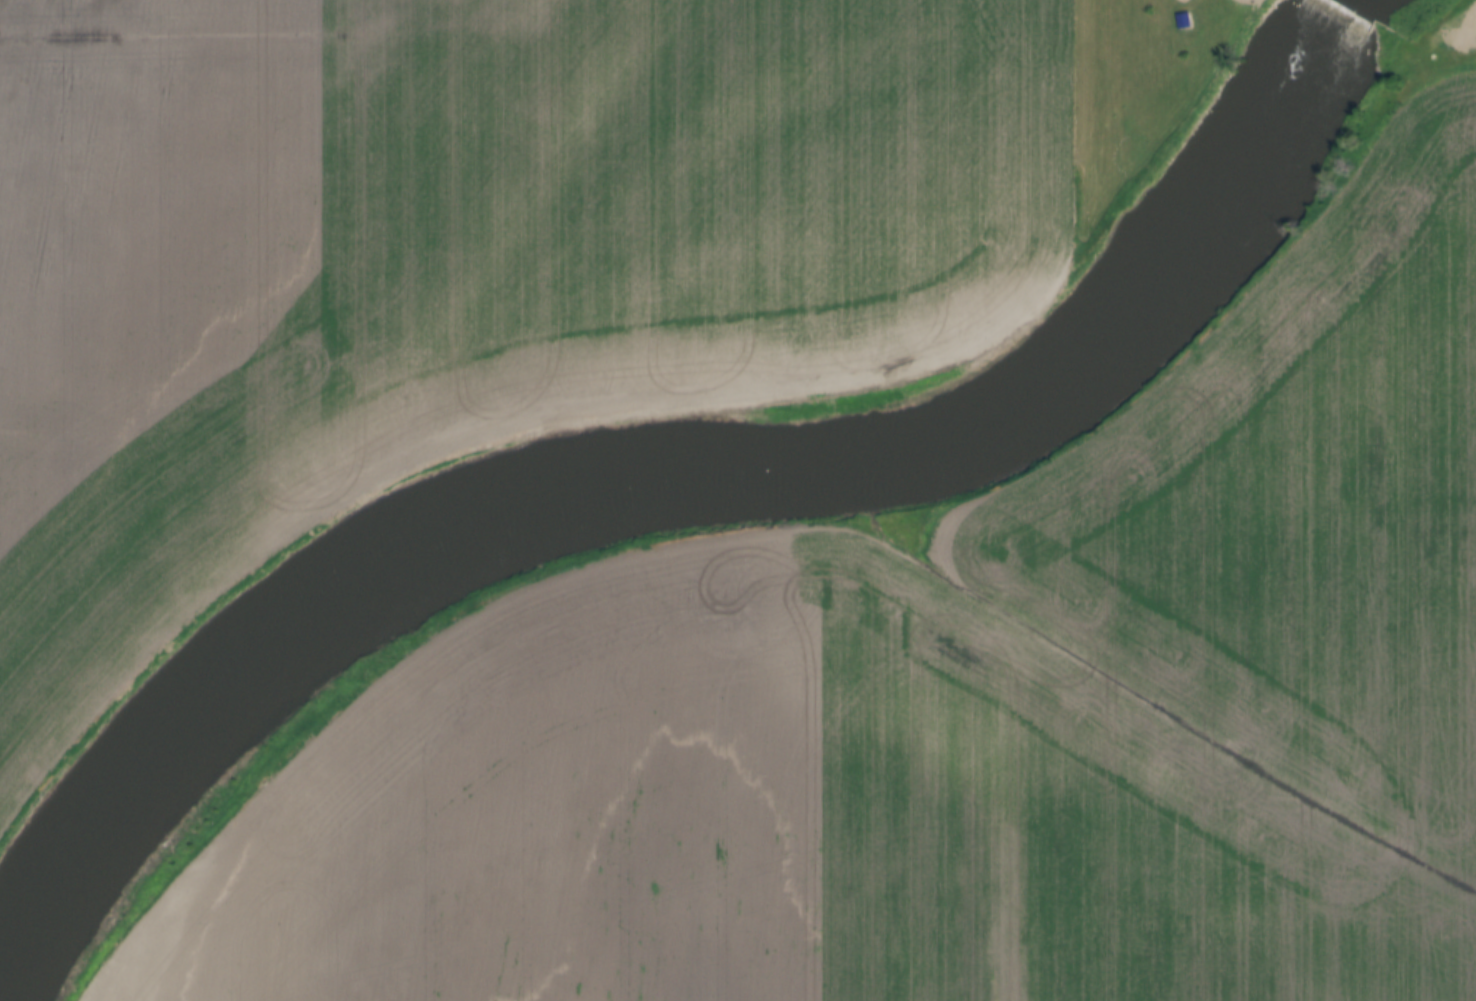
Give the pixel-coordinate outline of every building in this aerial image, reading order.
[(1196,10),(1198,25),(1186,27),(1183,12),(1196,10)] [(1192,30),(1192,13),(1177,14),(1178,30),(1192,30)]
